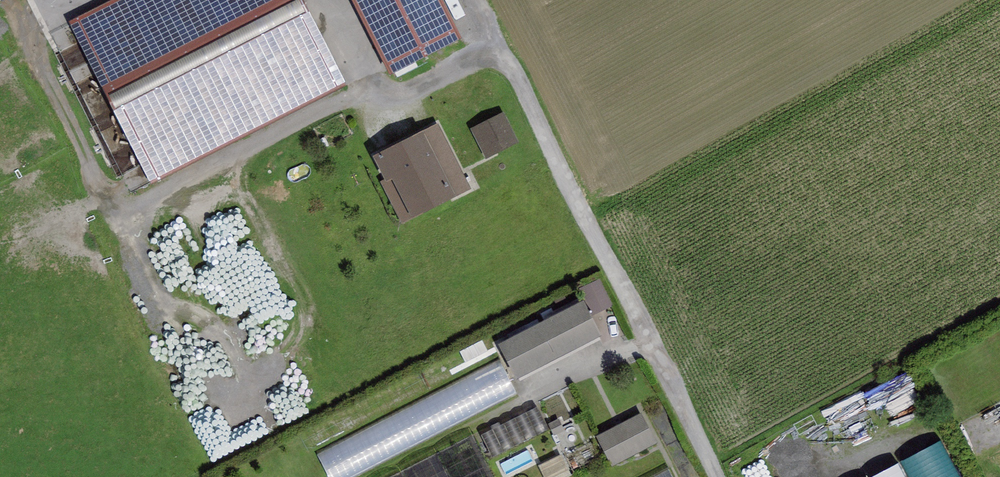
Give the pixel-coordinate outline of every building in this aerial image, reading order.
[(58,23),(138,186),(336,90),(292,0),(105,0),(58,23)] [(435,0),(343,0),(379,77),(455,41),(435,0)] [(503,114),(471,131),(486,160),(519,143),(503,114)] [(437,124),(372,158),(383,180),(380,181),(403,226),(472,190),(437,124)] [(597,313),(616,304),(601,275),(582,284),(597,313)] [(550,317),(587,298),(581,287),(544,305),(550,317)] [(583,303),(499,346),(516,381),(601,337),(583,303)] [(500,361),(317,455),(328,476),(357,476),(517,395),(500,361)] [(484,430),(493,454),(549,433),(541,409),(484,430)] [(616,464),(662,441),(646,410),(600,433),(616,464)] [(945,439),(903,460),(912,476),(964,476),(945,439)]
